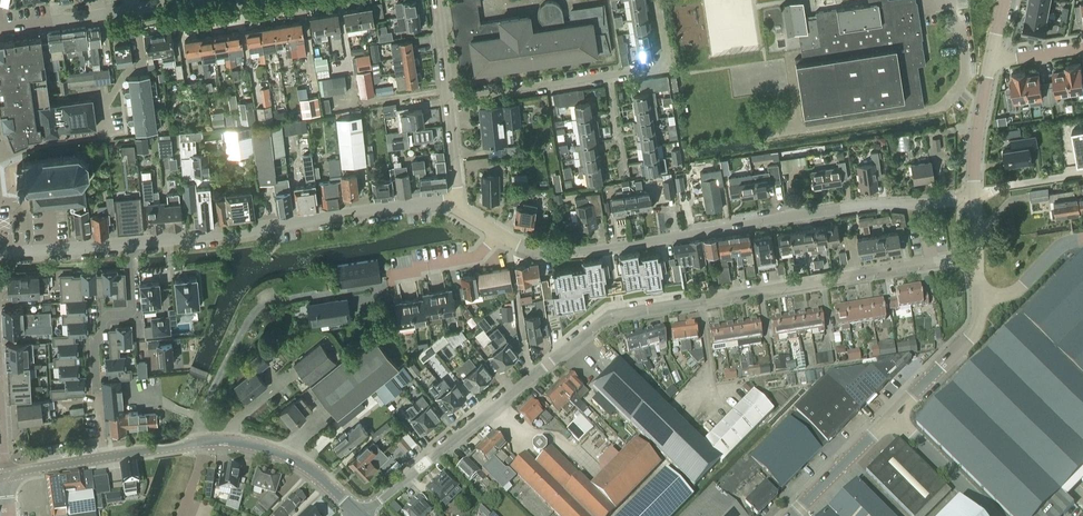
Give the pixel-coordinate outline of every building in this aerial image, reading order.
[(418,12),(416,0),(404,0),(402,0),(402,2),(395,3),(397,16),(418,12)] [(499,19),(480,22),(477,3),(481,3),(480,0),(457,0),(450,1),(460,72),(475,70),(475,72),(611,51),(604,3),(601,3),(601,4),(596,6),(589,8),(583,10),(569,12),(570,19),(564,20),(563,13),(563,11),(561,8),(559,4),(556,2),(552,0),(548,0),(544,2),(541,4),(539,7),(538,9),(537,12),(537,15),(538,18),(540,20),(542,22),(544,24),(545,24),(547,25),(552,25),(553,25),(553,26),(531,29),(529,14),(499,19)] [(868,3),(815,11),(816,17),(808,18),(804,19),(802,2),(783,5),(788,34),(798,32),(801,49),(802,57),(795,58),(795,62),(797,73),(800,90),(799,90),(800,94),(802,103),(801,103),(803,114),(805,124),(814,122),(819,122),(842,118),(869,114),(878,112),(924,105),(917,65),(924,64),(925,64),(925,63),(924,55),(924,54),(918,15),(915,0),(868,0),(868,3)] [(1049,11),(1051,0),(1028,0),(1027,7),(1049,11)] [(1075,6),(1077,22),(1082,21),(1082,1),(1081,1),(1082,5),(1075,6)] [(375,17),(376,17),(383,16),(381,3),(373,4),(375,17)] [(647,16),(645,3),(630,6),(632,18),(647,16)] [(371,7),(363,8),(362,5),(358,6),(358,9),(360,26),(366,25),(367,32),(375,31),(374,23),(371,7)] [(1025,19),(1048,24),(1049,21),(1047,20),(1049,11),(1027,7),(1025,19)] [(347,28),(360,26),(358,9),(344,11),(347,28)] [(340,28),(338,12),(324,14),(327,31),(332,30),(334,38),(341,37),(340,28)] [(394,30),(399,29),(407,28),(421,26),(420,20),(422,20),(420,13),(418,13),(418,12),(397,16),(396,16),(397,22),(395,23),(393,25),(394,30)] [(321,32),(327,31),(324,14),(310,16),(313,33),(315,41),(322,40),(321,32)] [(634,32),(649,29),(647,16),(632,18),(634,32)] [(1045,36),(1048,24),(1025,19),(1022,31),(1045,36)] [(304,41),(303,35),(301,21),(287,23),(288,37),(289,37),(292,56),(297,55),(296,47),(298,47),(297,42),(304,41)] [(287,57),(292,56),(289,37),(288,37),(287,23),(273,26),(277,46),(283,44),(283,45),(287,44),(288,48),(286,49),(287,57)] [(88,45),(87,43),(85,28),(85,26),(73,28),(77,55),(83,54),(82,46),(88,45)] [(102,37),(101,37),(99,26),(88,28),(85,28),(87,43),(89,43),(92,63),(99,63),(97,44),(101,43),(103,42),(102,37)] [(277,46),(273,26),(259,28),(262,41),(264,52),(265,60),(270,59),(269,51),(270,51),(270,49),(277,48),(277,46)] [(68,56),(77,55),(73,28),(60,30),(62,46),(64,46),(64,49),(65,49),(65,51),(67,51),(68,56)] [(265,60),(264,52),(262,41),(259,28),(246,30),(248,43),(249,50),(249,52),(258,51),(259,53),(260,61),(265,60)] [(636,45),(651,42),(649,29),(634,32),(636,45)] [(62,46),(60,30),(48,31),(51,46),(43,47),(44,60),(63,57),(62,46)] [(175,58),(171,31),(157,33),(162,60),(175,58)] [(239,31),(226,33),(228,47),(229,56),(229,58),(235,57),(235,56),(243,54),(242,44),(239,31)] [(379,41),(392,39),(391,31),(378,33),(379,41)] [(152,56),(161,54),(157,33),(144,35),(148,56),(148,63),(153,62),(152,56)] [(226,33),(212,36),(216,58),(224,56),(224,58),(226,67),(231,66),(229,58),(229,56),(228,47),(226,33)] [(212,36),(198,38),(200,51),(201,51),(202,58),(202,62),(204,70),(204,74),(204,76),(205,76),(210,75),(210,69),(209,69),(208,61),(206,61),(206,60),(216,58),(212,36)] [(51,105),(41,37),(29,39),(15,41),(4,42),(0,43),(0,110),(0,113),(1,113),(3,128),(6,128),(9,135),(11,141),(14,148),(28,142),(28,139),(45,137),(43,122),(41,122),(38,106),(51,105)] [(198,38),(185,40),(187,53),(188,60),(201,58),(202,58),(201,51),(200,51),(198,38)] [(393,57),(413,54),(413,50),(416,49),(416,45),(412,45),(411,39),(390,42),(393,57)] [(654,56),(651,42),(636,45),(639,58),(654,56)] [(130,43),(114,46),(118,66),(133,64),(130,43)] [(377,43),(370,44),(372,60),(380,59),(377,43)] [(627,46),(619,48),(619,52),(621,65),(629,64),(627,51),(628,51),(627,46)] [(357,63),(371,61),(370,54),(356,56),(357,63)] [(418,58),(414,58),(413,54),(393,57),(395,72),(415,68),(415,63),(418,62),(418,58)] [(327,57),(315,59),(316,70),(328,68),(329,68),(328,65),(327,57)] [(357,63),(358,69),(358,71),(372,69),(371,61),(357,63)] [(371,63),(373,75),(381,73),(379,62),(371,63)] [(175,64),(177,77),(183,76),(181,63),(175,64)] [(1066,65),(1066,69),(1067,69),(1071,92),(1071,93),(1079,92),(1079,90),(1082,90),(1082,81),(1082,76),(1080,63),(1066,65)] [(1056,85),(1048,87),(1051,103),(1058,102),(1057,94),(1062,93),(1063,94),(1071,93),(1071,92),(1067,69),(1066,69),(1061,69),(1061,67),(1053,69),(1055,81),(1056,85)] [(94,70),(92,70),(94,83),(95,83),(110,81),(109,72),(109,68),(94,70)] [(328,68),(316,70),(318,77),(330,75),(329,72),(328,68)] [(395,72),(398,87),(418,84),(417,78),(421,77),(420,73),(416,73),(415,68),(395,72)] [(92,70),(79,71),(80,84),(94,83),(92,70)] [(370,70),(357,72),(360,96),(373,94),(370,70)] [(79,71),(66,73),(68,86),(80,84),(79,71)] [(1026,75),(1025,75),(1029,98),(1029,100),(1038,98),(1037,97),(1042,96),(1043,103),(1044,104),(1051,103),(1048,87),(1041,88),(1041,83),(1039,71),(1031,72),(1031,74),(1026,75)] [(1014,92),(1006,93),(1009,110),(1017,108),(1015,100),(1020,100),(1021,101),(1029,100),(1029,98),(1025,75),(1026,75),(1025,72),(1011,74),(1013,87),(1014,92)] [(127,95),(130,94),(132,105),(154,102),(153,96),(158,95),(156,80),(151,80),(150,74),(128,77),(130,88),(126,88),(124,90),(124,93),(127,95)] [(322,79),(319,79),(321,95),(324,94),(324,95),(347,92),(345,75),(322,78),(322,79)] [(667,75),(661,76),(663,89),(670,88),(668,77),(667,75)] [(661,76),(654,77),(656,90),(663,89),(661,76)] [(654,77),(648,78),(650,91),(656,90),(654,77)] [(648,78),(641,79),(643,93),(648,92),(650,91),(648,78)] [(67,79),(59,80),(60,86),(61,91),(61,92),(68,91),(68,90),(67,79)] [(184,83),(186,97),(198,95),(196,81),(184,83)] [(376,95),(394,92),(392,85),(375,88),(376,95)] [(577,89),(571,90),(573,104),(574,104),(574,103),(579,102),(577,89)] [(571,90),(564,91),(567,105),(573,104),(571,90)] [(564,91),(557,93),(560,106),(567,105),(564,91)] [(643,93),(633,94),(635,107),(656,104),(657,104),(656,98),(649,99),(648,92),(643,93)] [(557,93),(550,94),(553,107),(554,114),(560,112),(559,106),(560,106),(557,93)] [(519,107),(539,104),(538,97),(518,100),(519,107)] [(232,110),(237,109),(236,98),(229,99),(229,105),(231,104),(232,110)] [(43,122),(45,137),(59,135),(58,131),(65,130),(66,130),(72,130),(72,125),(74,125),(74,129),(96,126),(92,99),(51,105),(38,106),(41,122),(43,122)] [(308,100),(300,101),(302,117),(313,115),(312,107),(309,107),(308,100)] [(579,102),(574,103),(574,104),(576,117),(591,115),(589,101),(579,102)] [(130,122),(134,122),(135,133),(157,130),(157,123),(161,122),(159,107),(155,108),(154,102),(132,105),(133,115),(129,116),(127,118),(128,121),(130,122)] [(517,103),(479,108),(481,123),(481,126),(482,128),(504,125),(512,124),(520,124),(517,103)] [(656,104),(635,107),(638,121),(652,119),(652,118),(658,117),(656,104)] [(259,124),(273,121),(271,105),(256,107),(259,124)] [(241,125),(256,122),(253,107),(238,109),(241,125)] [(396,107),(383,109),(384,116),(398,114),(396,107)] [(424,124),(422,109),(408,111),(401,113),(403,127),(410,126),(424,124)] [(275,121),(288,120),(286,111),(274,113),(275,121)] [(591,115),(576,117),(579,130),(593,128),(598,127),(597,120),(595,120),(594,114),(591,115)] [(352,116),(336,117),(342,166),(345,165),(366,163),(364,144),(361,115),(352,116)] [(306,119),(282,122),(284,134),(307,131),(306,119)] [(638,121),(633,122),(635,130),(636,129),(637,134),(657,131),(659,130),(658,125),(653,125),(652,119),(638,121)] [(1060,122),(1061,129),(1078,127),(1076,120),(1060,122)] [(258,125),(252,126),(259,184),(265,184),(274,183),(274,180),(277,179),(276,175),(288,173),(281,122),(258,125)] [(504,125),(482,128),(482,130),(484,145),(506,143),(506,142),(513,141),(512,124),(504,125)] [(251,126),(223,129),(227,158),(254,154),(251,126)] [(593,128),(579,130),(581,143),(595,141),(598,140),(597,135),(599,135),(598,127),(593,128)] [(678,138),(677,135),(676,128),(668,129),(669,139),(678,138)] [(1002,137),(1021,134),(1020,128),(1001,132),(1002,137)] [(1072,129),(1078,164),(1082,163),(1082,128),(1072,129)] [(431,129),(414,131),(416,141),(425,140),(425,137),(432,136),(431,129)] [(202,130),(179,132),(179,133),(180,141),(181,157),(193,156),(193,154),(196,154),(195,140),(203,139),(202,131),(202,130)] [(409,147),(407,130),(386,132),(388,149),(409,147)] [(638,139),(636,140),(637,148),(642,147),(657,145),(655,138),(658,137),(657,131),(637,134),(638,139)] [(1012,148),(1003,149),(1006,167),(1032,163),(1030,148),(1038,147),(1036,135),(1011,139),(1012,148)] [(147,136),(136,137),(137,148),(149,147),(147,136)] [(939,137),(932,138),(933,150),(941,149),(939,137)] [(171,138),(158,139),(159,156),(172,154),(171,138)] [(581,143),(574,144),(575,150),(577,149),(579,157),(597,154),(595,141),(581,143)] [(372,143),(364,144),(366,163),(374,162),(373,150),(372,143)] [(521,153),(520,147),(520,144),(505,146),(506,154),(521,153)] [(657,145),(642,147),(644,160),(659,157),(657,145)] [(872,163),(857,165),(861,190),(877,187),(875,173),(880,172),(877,151),(871,152),(872,163)] [(181,157),(183,176),(187,176),(209,174),(207,155),(207,152),(196,154),(193,154),(193,156),(181,157)] [(311,153),(302,155),(306,184),(304,185),(307,209),(319,207),(315,183),(311,153)] [(19,164),(17,165),(19,188),(22,188),(22,187),(25,187),(26,192),(28,192),(28,191),(32,190),(33,196),(34,206),(34,208),(68,205),(86,203),(86,202),(84,188),(83,188),(82,186),(84,185),(84,182),(90,175),(89,162),(79,154),(78,154),(75,155),(26,159),(24,160),(24,159),(22,159),(23,165),(19,165),(19,164)] [(580,165),(578,165),(579,171),(600,168),(597,154),(579,157),(580,165)] [(805,155),(780,159),(782,172),(791,171),(793,165),(806,163),(805,155)] [(176,156),(168,156),(169,168),(177,167),(176,156)] [(642,165),(640,166),(642,174),(661,171),(666,170),(664,157),(659,157),(644,160),(641,160),(642,165)] [(331,180),(319,182),(322,206),(343,204),(345,203),(344,196),(341,175),(339,158),(338,158),(328,159),(331,180)] [(430,175),(426,176),(424,159),(412,160),(413,172),(419,172),(419,176),(421,193),(432,192),(430,175)] [(430,175),(432,192),(448,190),(445,160),(436,161),(438,174),(430,175)] [(838,167),(811,171),(814,188),(841,183),(841,179),(848,178),(845,161),(837,162),(838,167)] [(930,161),(911,164),(914,182),(933,179),(930,161)] [(769,172),(751,174),(755,195),(770,193),(768,184),(781,182),(779,164),(768,166),(768,169),(769,172)] [(343,174),(341,175),(344,196),(358,194),(355,174),(355,173),(346,174),(345,165),(342,166),(343,174)] [(600,168),(579,171),(580,177),(586,176),(587,183),(606,180),(605,172),(604,172),(603,167),(600,168)] [(718,185),(724,184),(721,170),(715,171),(716,178),(701,180),(706,211),(722,208),(718,185)] [(408,172),(395,174),(396,179),(398,196),(411,194),(408,172)] [(209,174),(187,176),(188,183),(195,183),(197,207),(212,206),(210,185),(209,174)] [(751,174),(728,177),(731,196),(740,194),(740,198),(755,195),(751,174)] [(482,190),(480,190),(480,202),(494,201),(499,201),(498,175),(482,175),(482,190)] [(675,177),(677,190),(684,189),(682,176),(675,177)] [(277,179),(274,180),(274,183),(275,192),(276,201),(275,201),(276,212),(278,212),(278,213),(293,211),(290,190),(289,181),(288,177),(277,179)] [(163,201),(159,201),(154,201),(151,178),(141,179),(144,203),(147,203),(149,225),(150,225),(150,226),(162,225),(161,224),(165,223),(163,201)] [(394,197),(391,179),(372,181),(373,191),(369,192),(370,195),(369,195),(369,200),(394,197)] [(564,180),(565,188),(573,186),(571,179),(564,180)] [(672,179),(663,180),(665,196),(675,195),(672,179)] [(188,183),(183,184),(185,208),(193,208),(197,207),(195,183),(188,183)] [(304,185),(294,186),(297,210),(307,209),(304,185)] [(636,193),(639,209),(652,207),(650,191),(644,192),(644,188),(636,189),(636,193)] [(255,216),(251,190),(251,189),(225,192),(230,220),(255,216)] [(1048,189),(1030,191),(1030,193),(1032,201),(1049,199),(1049,201),(1054,201),(1056,208),(1052,208),(1053,217),(1057,216),(1057,217),(1069,215),(1066,191),(1049,194),(1048,189)] [(225,192),(224,190),(219,191),(220,197),(216,198),(219,222),(220,221),(221,223),(227,223),(228,220),(230,220),(225,192)] [(639,209),(636,193),(631,194),(631,190),(629,190),(624,191),(622,191),(625,211),(639,209)] [(1066,191),(1069,215),(1081,213),(1080,211),(1082,211),(1082,195),(1078,196),(1075,197),(1074,190),(1066,191)] [(586,196),(575,198),(576,205),(575,205),(579,229),(587,228),(597,226),(595,213),(603,212),(599,191),(591,193),(592,195),(586,196)] [(613,213),(625,211),(622,191),(615,192),(616,196),(610,197),(613,213)] [(182,222),(179,194),(179,193),(167,194),(167,200),(163,201),(165,223),(169,223),(169,225),(181,224),(181,222),(182,222)] [(94,236),(109,234),(107,221),(109,221),(109,215),(114,214),(112,196),(107,197),(108,205),(98,206),(99,215),(92,215),(94,236)] [(141,196),(115,199),(118,234),(128,233),(129,233),(141,232),(139,213),(142,212),(141,196)] [(86,203),(68,205),(69,208),(69,214),(74,214),(76,237),(77,237),(91,235),(88,208),(87,206),(86,203)] [(197,207),(193,208),(194,215),(195,226),(214,224),(212,206),(197,207)] [(533,227),(535,209),(516,207),(514,224),(533,227)] [(880,216),(875,217),(874,215),(867,216),(868,224),(881,222),(880,216)] [(860,225),(868,224),(867,216),(859,218),(859,220),(860,225)] [(825,226),(828,245),(840,243),(837,224),(825,226)] [(899,239),(905,238),(903,225),(896,226),(897,231),(883,234),(886,251),(900,249),(899,239)] [(821,246),(828,245),(825,226),(813,228),(817,252),(822,251),(821,246)] [(812,252),(817,252),(813,228),(801,230),(804,249),(811,248),(812,252)] [(792,251),(804,249),(801,230),(789,232),(792,251)] [(776,253),(792,251),(789,232),(777,234),(779,244),(774,245),(776,253)] [(738,234),(742,262),(744,271),(744,272),(745,277),(756,275),(752,249),(751,249),(749,233),(738,234)] [(771,233),(753,236),(757,261),(759,269),(776,266),(774,258),(775,258),(771,233)] [(873,254),(870,236),(857,238),(856,233),(850,234),(852,247),(858,246),(860,256),(873,254)] [(728,236),(731,252),(736,251),(738,263),(742,262),(738,234),(728,236)] [(845,249),(852,247),(850,234),(843,235),(845,249)] [(873,254),(886,251),(883,234),(870,236),(873,254)] [(728,236),(719,238),(721,253),(720,253),(722,265),(727,264),(728,264),(727,258),(731,257),(731,252),(728,236)] [(717,237),(701,240),(704,255),(706,255),(707,255),(720,253),(721,253),(719,238),(717,238),(717,237)] [(701,240),(673,244),(675,256),(678,256),(679,262),(680,262),(683,262),(684,261),(693,260),(694,262),(695,262),(696,266),(704,265),(703,261),(705,261),(704,255),(701,240)] [(839,252),(840,263),(847,262),(845,250),(839,252)] [(550,283),(541,285),(544,298),(552,296),(555,311),(586,305),(583,287),(586,286),(587,292),(608,289),(611,288),(611,287),(621,286),(622,286),(624,286),(643,283),(644,287),(664,284),(659,253),(640,256),(639,251),(619,255),(620,259),(603,262),(602,258),(582,261),(583,265),(553,271),(556,289),(551,290),(550,283)] [(954,386),(1067,497),(1082,480),(1082,255),(954,386)] [(380,279),(377,259),(338,265),(341,285),(380,279)] [(778,273),(785,272),(783,261),(776,262),(778,273)] [(531,282),(540,280),(537,263),(515,267),(518,284),(523,283),(524,290),(532,288),(531,282)] [(722,267),(721,267),(723,281),(724,281),(730,280),(730,279),(727,264),(722,265),(722,267)] [(482,291),(512,286),(509,267),(477,272),(477,275),(461,277),(462,285),(460,286),(462,295),(464,294),(465,299),(483,296),(482,291)] [(117,271),(102,271),(102,274),(103,274),(104,291),(117,291),(117,297),(126,296),(124,273),(117,274),(117,271)] [(8,276),(9,295),(10,295),(40,294),(40,291),(49,291),(48,272),(38,272),(38,274),(14,275),(8,276)] [(96,272),(81,272),(81,275),(82,275),(83,293),(96,292),(96,296),(100,296),(104,296),(104,291),(103,274),(102,274),(99,275),(96,275),(96,272)] [(73,274),(60,275),(61,301),(66,300),(74,300),(73,276),(73,274)] [(74,300),(66,300),(67,307),(67,314),(67,315),(84,313),(84,314),(87,314),(87,306),(86,299),(83,299),(83,293),(82,275),(81,275),(73,276),(74,300)] [(195,308),(194,306),(199,305),(197,279),(197,278),(175,280),(175,281),(178,308),(183,307),(183,309),(186,312),(189,313),(193,311),(195,308)] [(156,310),(155,306),(155,304),(161,304),(159,282),(140,283),(140,284),(143,311),(156,310)] [(920,287),(908,289),(911,307),(929,304),(927,295),(922,296),(920,287)] [(445,289),(437,291),(441,316),(455,313),(453,299),(451,288),(445,289)] [(890,301),(891,310),(911,307),(908,289),(896,291),(897,299),(890,301)] [(429,292),(423,293),(424,297),(427,318),(428,318),(441,316),(437,291),(429,292)] [(350,317),(347,297),(307,304),(311,324),(320,322),(322,328),(351,323),(350,317)] [(418,298),(410,300),(414,325),(428,323),(429,323),(428,318),(427,318),(424,297),(418,298)] [(402,301),(396,302),(400,327),(414,325),(410,300),(402,301)] [(887,301),(870,304),(873,322),(886,320),(884,311),(890,311),(891,310),(890,301),(887,301)] [(858,306),(861,323),(873,322),(870,304),(858,306)] [(502,306),(502,320),(512,319),(512,305),(502,306)] [(846,307),(849,325),(861,323),(858,306),(846,307)] [(23,307),(2,308),(3,318),(35,317),(35,311),(23,312),(23,307)] [(846,307),(834,309),(835,315),(837,327),(841,327),(842,331),(850,330),(849,325),(846,307)] [(43,311),(35,311),(35,317),(37,316),(38,328),(38,332),(52,331),(52,322),(51,323),(51,311),(45,311),(43,311)] [(821,312),(808,314),(811,331),(811,330),(817,330),(818,333),(824,332),(823,329),(821,312)] [(67,314),(62,315),(63,323),(68,323),(68,329),(68,335),(75,335),(88,335),(88,333),(88,328),(87,320),(85,320),(84,314),(84,313),(67,315),(67,314)] [(539,314),(526,316),(529,340),(532,343),(538,339),(537,336),(542,336),(539,314)] [(808,314),(796,316),(800,336),(805,335),(804,332),(811,331),(808,314)] [(152,326),(170,324),(169,315),(151,317),(152,326)] [(35,317),(3,318),(3,333),(5,333),(16,332),(17,335),(24,334),(24,333),(31,332),(31,329),(38,328),(37,316),(35,317)] [(796,316),(784,318),(788,342),(795,341),(797,341),(796,337),(800,336),(796,316)] [(784,318),(772,319),(775,336),(775,340),(776,340),(777,343),(781,343),(788,342),(784,318)] [(759,322),(746,324),(750,346),(761,344),(760,338),(761,338),(759,322)] [(683,325),(687,352),(691,352),(690,341),(698,340),(695,323),(683,325)] [(145,336),(171,333),(170,324),(152,326),(144,326),(145,336)] [(746,324),(734,326),(737,342),(738,348),(750,346),(746,324)] [(682,353),(687,352),(683,325),(671,327),(673,344),(680,343),(682,353)] [(110,352),(119,352),(119,347),(132,346),(131,326),(116,326),(116,329),(109,330),(110,352)] [(734,326),(722,327),(725,344),(726,350),(738,348),(737,342),(734,326)] [(654,329),(644,332),(649,349),(652,359),(652,361),(657,360),(654,348),(659,346),(660,352),(667,350),(665,334),(664,332),(662,327),(654,329)] [(722,327),(710,329),(713,351),(726,350),(725,344),(722,327)] [(509,362),(487,334),(488,334),(483,328),(475,335),(483,346),(487,343),(492,348),(490,350),(493,353),(489,356),(499,370),(509,362)] [(466,336),(462,330),(461,329),(458,330),(443,333),(449,340),(453,346),(466,336)] [(506,338),(501,331),(499,333),(495,329),(488,334),(487,334),(509,362),(518,354),(508,341),(505,343),(503,340),(506,338)] [(643,329),(633,332),(634,335),(642,364),(649,373),(653,370),(649,362),(647,362),(644,351),(647,350),(649,349),(644,332),(643,329)] [(435,351),(449,340),(443,333),(430,344),(435,351)] [(68,335),(53,336),(53,345),(58,345),(58,351),(59,357),(59,358),(76,356),(76,357),(79,356),(78,350),(78,341),(75,342),(75,335),(68,335)] [(634,335),(624,338),(629,355),(634,353),(638,365),(634,366),(636,373),(644,370),(642,364),(634,335)] [(399,368),(374,338),(346,361),(343,358),(311,384),(337,417),(355,404),(392,374),(399,368)] [(899,356),(917,353),(918,353),(916,338),(909,339),(910,346),(898,348),(899,356)] [(174,362),(171,343),(160,344),(160,340),(147,341),(148,350),(157,349),(159,363),(174,362)] [(880,357),(878,347),(877,341),(870,342),(871,348),(873,358),(880,357)] [(39,342),(5,344),(6,355),(29,354),(34,354),(33,346),(34,346),(39,345),(39,342)] [(309,383),(335,362),(320,342),(294,364),(309,383)] [(881,359),(897,356),(895,343),(886,344),(887,347),(880,348),(881,359)] [(435,352),(435,351),(430,344),(417,354),(423,362),(435,352)] [(339,349),(334,353),(338,359),(343,354),(339,349)] [(847,352),(848,361),(849,362),(861,360),(859,350),(847,352)] [(121,379),(132,377),(131,368),(126,369),(125,357),(119,357),(119,352),(110,352),(111,357),(105,358),(106,372),(109,372),(110,380),(121,379)] [(257,373),(269,363),(260,352),(248,362),(254,370),(235,386),(247,401),(267,385),(257,373)] [(704,363),(702,352),(688,354),(697,364),(704,363)] [(832,352),(815,355),(817,366),(834,363),(832,352)] [(29,354),(6,355),(7,366),(7,367),(8,367),(30,366),(30,367),(36,366),(36,363),(30,363),(29,354)] [(806,368),(804,357),(804,354),(796,355),(798,370),(806,368)] [(54,360),(49,360),(50,366),(54,366),(59,366),(60,379),(65,379),(65,378),(80,377),(80,376),(79,363),(76,363),(76,357),(76,356),(59,358),(59,357),(54,357),(54,360)] [(464,360),(483,383),(492,375),(482,362),(477,366),(469,356),(464,360)] [(773,358),(775,373),(787,371),(795,369),(794,362),(792,362),(791,362),(790,356),(785,356),(773,358)] [(804,357),(806,368),(806,369),(814,367),(812,356),(804,357)] [(830,373),(820,383),(854,417),(899,372),(911,360),(908,357),(876,362),(877,366),(869,367),(830,373)] [(697,365),(691,359),(686,363),(692,370),(697,365)] [(406,365),(415,376),(421,371),(412,360),(406,365)] [(473,391),(483,383),(464,360),(455,368),(473,391)] [(147,377),(146,364),(146,361),(137,361),(138,377),(147,377)] [(702,443),(665,407),(618,362),(592,388),(598,394),(611,406),(694,488),(720,462),(702,443)] [(401,386),(413,377),(403,365),(399,368),(392,374),(401,386)] [(30,366),(8,367),(8,377),(30,376),(30,367),(30,366)] [(569,373),(562,380),(581,400),(588,393),(569,373)] [(795,386),(793,374),(786,375),(788,387),(795,386)] [(30,376),(8,377),(9,388),(31,387),(31,388),(37,388),(37,385),(37,384),(31,384),(30,376)] [(66,388),(51,389),(51,397),(67,397),(67,395),(85,394),(84,391),(86,391),(85,376),(80,376),(80,377),(65,378),(65,379),(66,388)] [(386,397),(398,386),(390,377),(378,387),(377,386),(374,389),(381,398),(384,395),(386,397)] [(439,381),(457,404),(466,396),(456,383),(451,386),(449,383),(447,384),(443,378),(439,381)] [(126,427),(124,413),(121,379),(110,380),(101,381),(105,415),(109,415),(109,419),(105,419),(106,435),(111,434),(111,435),(126,433),(126,427)] [(562,380),(555,386),(569,402),(570,401),(583,415),(588,410),(580,401),(581,400),(562,380)] [(447,412),(457,404),(439,381),(435,384),(432,383),(428,386),(429,389),(436,398),(447,412)] [(796,413),(790,419),(821,450),(854,417),(820,383),(793,410),(796,413)] [(546,395),(543,397),(558,412),(561,410),(567,416),(570,413),(574,409),(568,403),(569,402),(555,386),(546,395)] [(1067,497),(954,386),(917,424),(1011,515),(1063,515),(1075,504),(1067,497)] [(31,387),(9,388),(9,389),(9,400),(10,400),(10,399),(32,398),(31,388),(31,387)] [(763,393),(760,397),(753,391),(702,443),(720,462),(722,463),(773,410),(767,404),(771,400),(763,393)] [(604,413),(611,406),(598,394),(591,400),(604,413)] [(413,402),(431,425),(440,417),(430,404),(422,395),(417,399),(413,402)] [(292,425),(301,418),(305,415),(306,415),(313,410),(301,396),(295,401),(294,400),(281,411),(292,425)] [(51,418),(49,399),(17,402),(19,423),(51,418)] [(413,402),(409,405),(414,412),(413,412),(415,415),(414,416),(410,419),(421,432),(431,425),(413,402)] [(531,403),(519,414),(531,426),(539,418),(546,425),(552,420),(544,412),(542,414),(531,403)] [(355,404),(337,417),(343,424),(360,410),(355,404)] [(69,408),(70,415),(84,412),(83,406),(77,407),(69,408)] [(124,413),(126,427),(129,427),(130,430),(138,429),(137,426),(157,425),(157,423),(161,421),(161,416),(156,414),(156,412),(138,414),(138,411),(124,413)] [(574,423),(567,430),(579,442),(593,429),(577,413),(574,416),(577,420),(574,423)] [(789,418),(749,458),(780,490),(781,490),(821,450),(790,419),(789,418)] [(375,441),(392,427),(387,421),(371,435),(375,441)] [(332,444),(340,454),(368,432),(360,422),(347,433),(345,431),(339,436),(341,437),(332,444)] [(512,455),(508,459),(500,451),(505,446),(493,434),(484,443),(505,463),(508,466),(516,459),(512,455)] [(405,450),(411,445),(402,435),(396,439),(405,450)] [(618,451),(625,443),(616,435),(609,442),(618,451)] [(917,457),(898,439),(866,471),(911,515),(927,515),(951,492),(946,487),(917,457)] [(517,475),(559,515),(610,515),(660,465),(636,440),(590,486),(550,447),(535,462),(525,453),(510,468),(517,475)] [(372,456),(380,448),(373,441),(368,447),(364,447),(349,462),(357,471),(372,456)] [(533,448),(539,454),(545,448),(539,442),(533,448)] [(501,466),(505,463),(484,443),(476,451),(488,463),(482,469),(483,470),(489,476),(502,490),(517,475),(510,468),(509,470),(505,470),(501,466)] [(365,479),(378,466),(375,463),(379,459),(380,460),(386,454),(380,448),(372,456),(357,471),(365,479)] [(716,487),(745,515),(759,515),(761,514),(778,497),(775,495),(780,490),(749,458),(747,456),(716,487)] [(397,460),(391,466),(395,471),(402,465),(397,460)] [(467,460),(457,470),(469,482),(476,475),(483,481),(481,483),(487,489),(492,484),(486,479),(487,478),(482,472),(481,471),(479,473),(467,460)] [(137,493),(135,484),(139,483),(136,464),(121,466),(121,468),(124,493),(125,495),(130,494),(137,493)] [(222,474),(219,489),(220,489),(219,495),(230,496),(227,508),(238,513),(242,500),(246,487),(238,485),(240,469),(225,466),(224,475),(222,474)] [(693,496),(666,469),(620,515),(673,515),(693,496)] [(279,501),(279,500),(274,496),(275,495),(280,478),(258,470),(252,487),(268,493),(267,495),(259,504),(268,513),(279,501)] [(206,471),(205,484),(213,485),(215,472),(206,471)] [(93,482),(92,472),(83,473),(61,476),(64,498),(49,501),(51,515),(96,515),(93,492),(94,492),(93,482)] [(445,507),(453,500),(461,493),(457,489),(458,487),(444,473),(426,490),(440,504),(441,503),(445,507)] [(46,478),(49,501),(64,498),(61,476),(46,478)] [(858,482),(856,481),(821,515),(892,515),(858,482)] [(94,485),(96,497),(109,495),(108,483),(94,485)] [(682,515),(745,515),(716,487),(713,485),(682,515)] [(273,515),(288,515),(291,515),(295,512),(294,511),(306,499),(298,491),(290,499),(289,497),(284,502),(285,504),(273,515)] [(471,492),(465,498),(475,508),(481,503),(471,492)] [(403,513),(406,515),(428,515),(433,511),(428,505),(431,502),(424,495),(421,498),(419,496),(403,513)] [(959,500),(958,499),(958,500),(942,515),(975,515),(959,500)] [(469,504),(464,509),(470,514),(474,510),(469,504)] [(493,514),(493,513),(484,504),(478,510),(484,515),(490,515),(493,514)]
